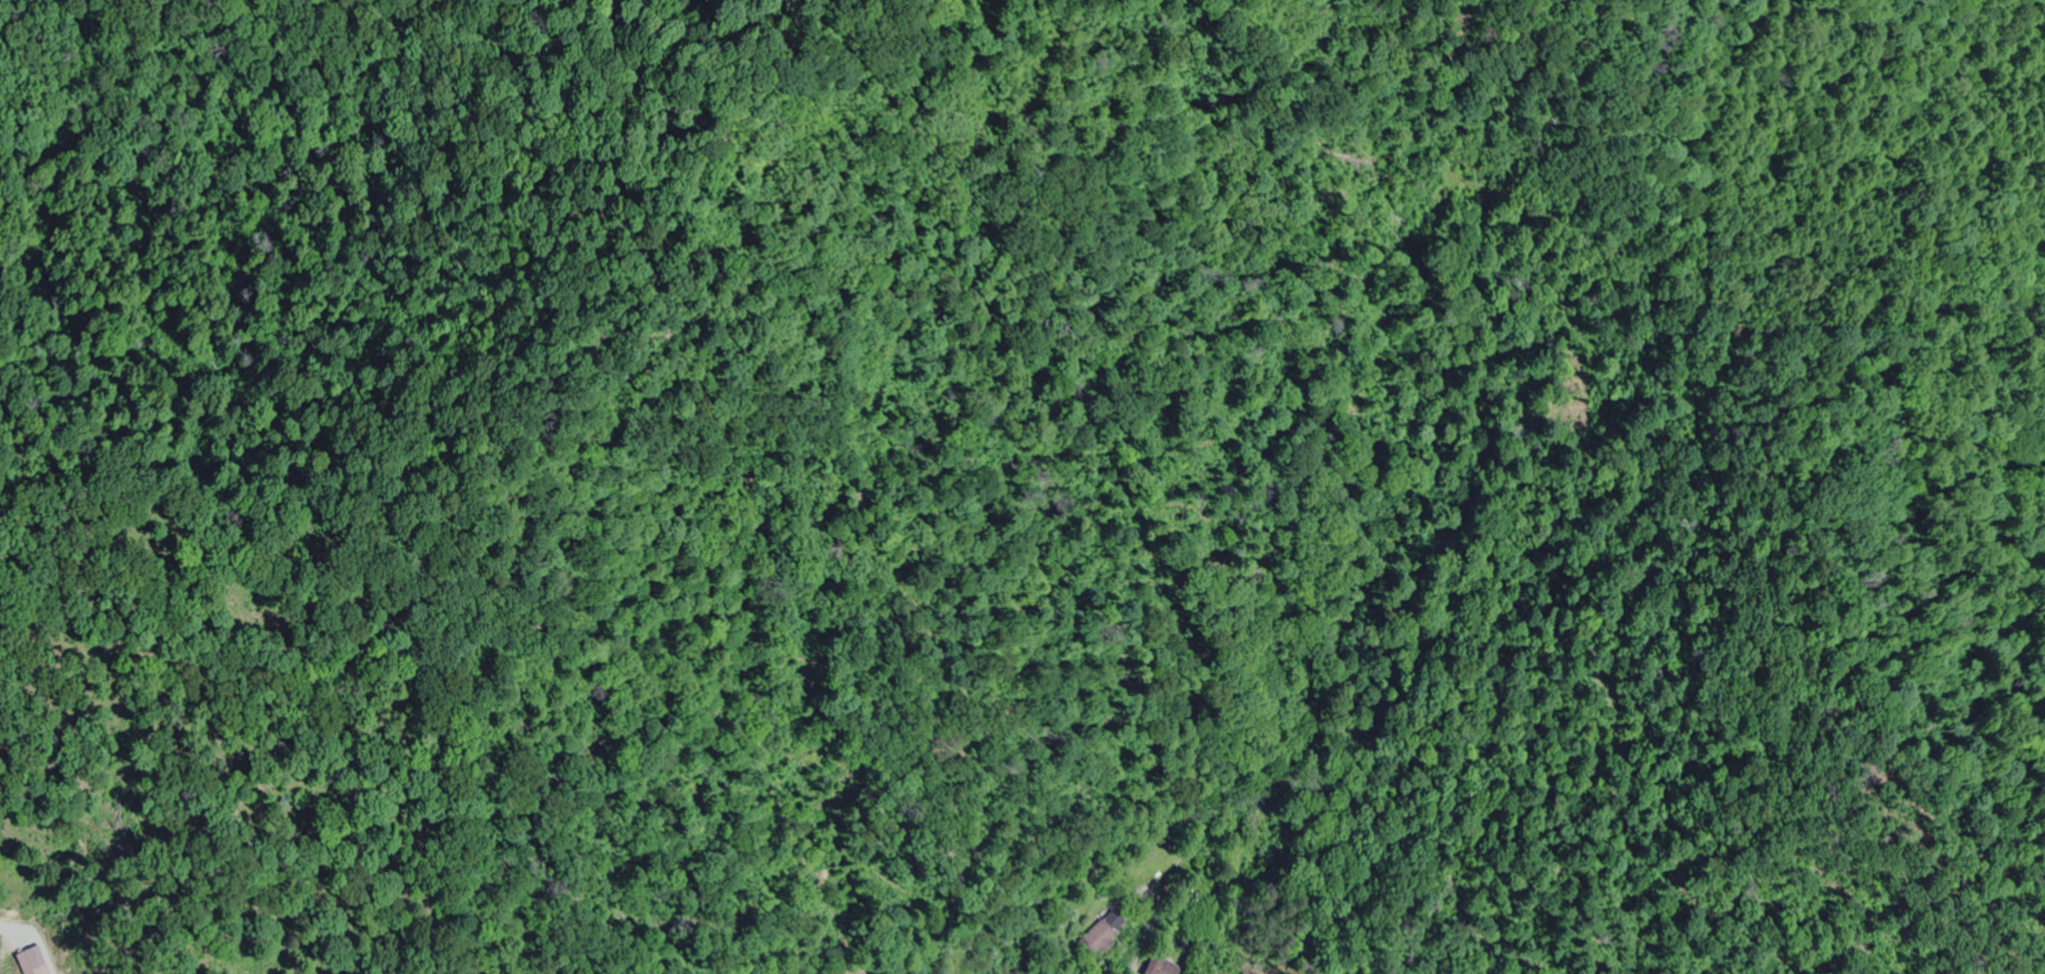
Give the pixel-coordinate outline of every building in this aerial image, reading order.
[(1069,942),(1080,956),(1121,923),(1110,909),(1069,942)] [(35,944),(18,950),(26,973),(45,973),(35,944)] [(1149,953),(1140,973),(1177,973),(1179,968),(1149,953)]
